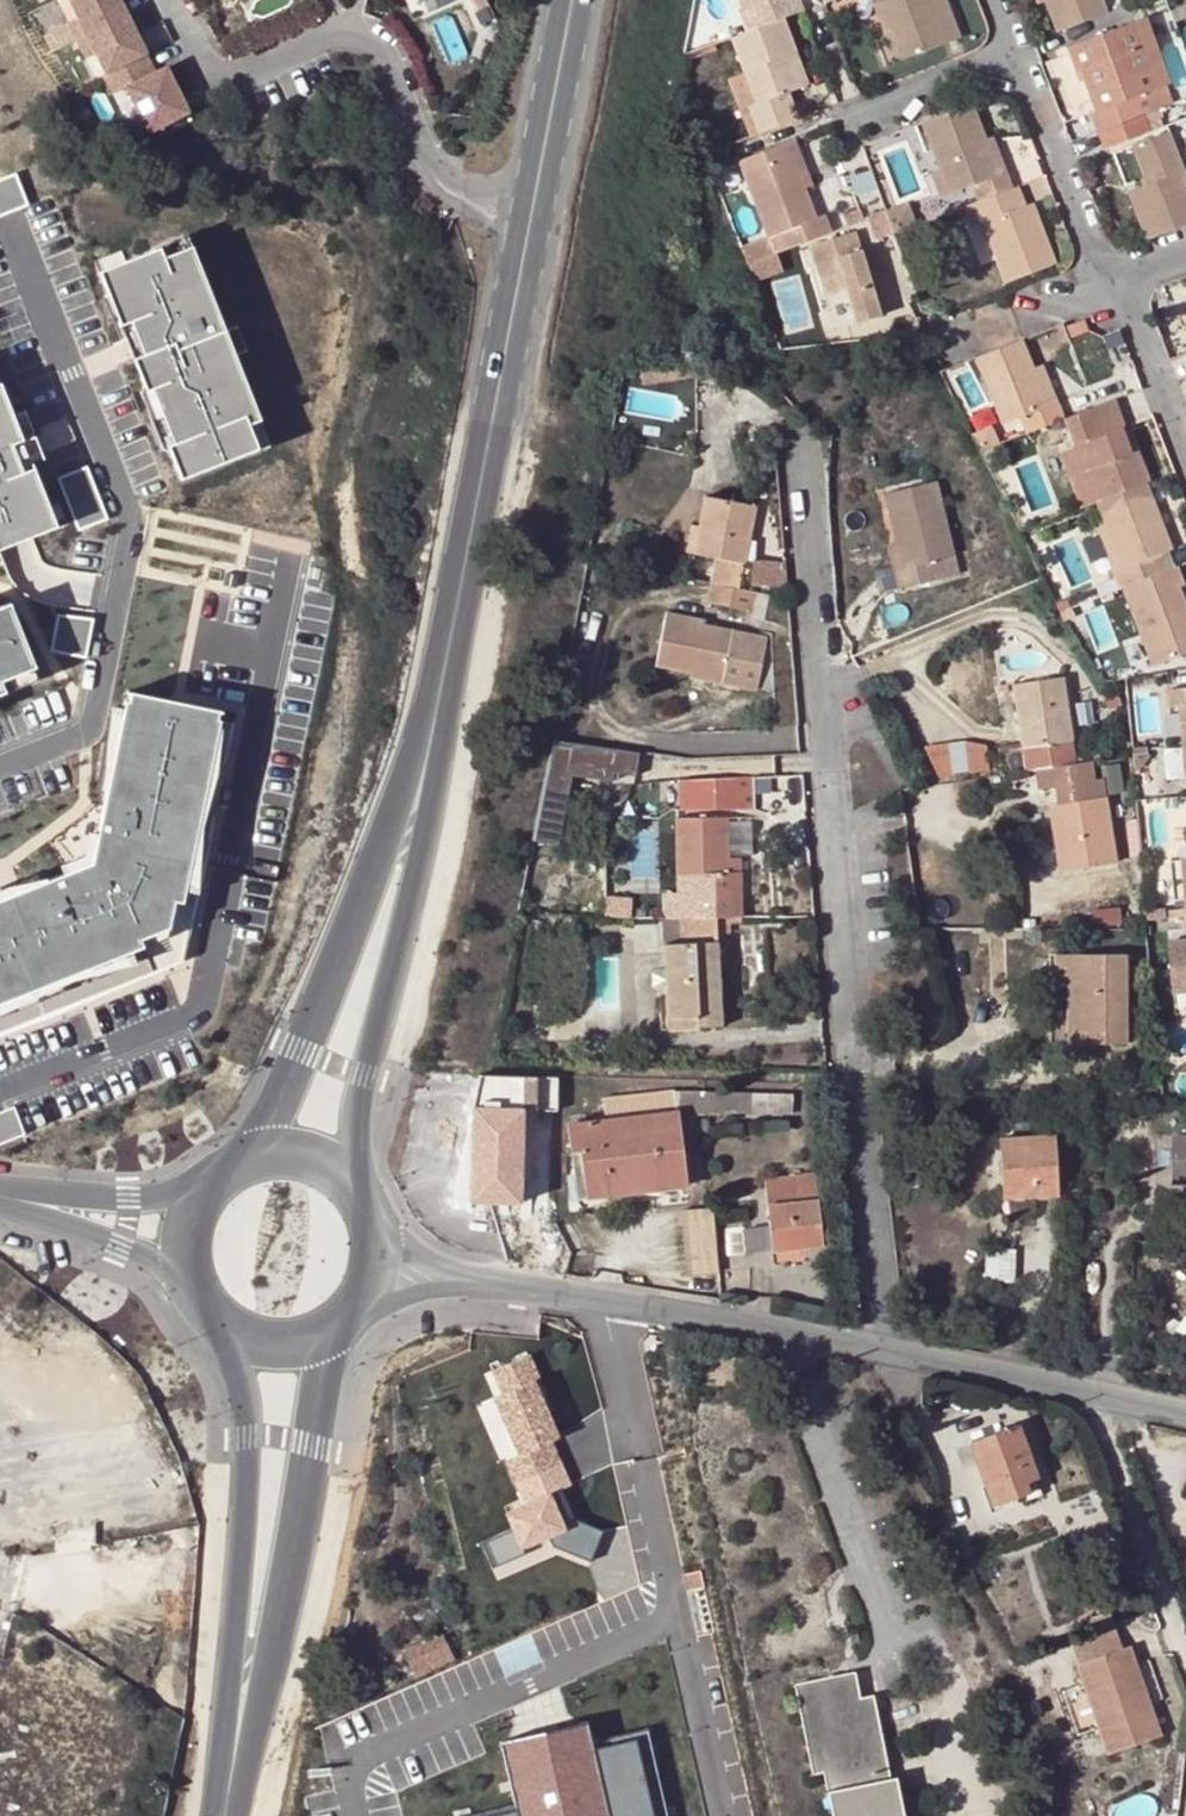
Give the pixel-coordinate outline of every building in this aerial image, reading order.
[(126,15),(119,0),(70,0),(78,17),(67,22),(75,40),(126,15)] [(748,0),(728,0),(740,32),(753,26),(758,25),(748,0)] [(758,25),(776,18),(786,14),(780,0),(748,0),(758,25)] [(871,3),(869,3),(891,62),(939,43),(930,19),(937,17),(930,0),(878,0),(871,3)] [(955,37),(941,0),(930,0),(937,17),(930,19),(939,43),(955,37)] [(1050,31),(1099,12),(1094,0),(1039,0),(1050,31)] [(1165,10),(1169,21),(1185,15),(1185,2),(1165,10)] [(126,15),(75,40),(84,58),(95,52),(105,74),(144,55),(126,15)] [(1139,16),(1127,20),(1151,85),(1162,81),(1139,16)] [(740,32),(725,37),(738,72),(751,104),(744,107),(754,132),(792,117),(782,93),(794,88),(781,57),(789,53),(776,18),(758,25),(753,26),(740,32)] [(1129,93),(1151,85),(1127,20),(1060,45),(1067,65),(1074,62),(1079,75),(1090,108),(1084,110),(1090,131),(1136,114),(1129,93)] [(710,43),(677,55),(675,62),(712,48),(710,43)] [(802,85),(789,53),(781,57),(794,88),(802,85)] [(153,72),(144,55),(105,74),(102,76),(110,93),(124,86),(147,131),(187,111),(164,66),(153,72)] [(1079,75),(1074,62),(1067,65),(1072,77),(1079,75)] [(751,104),(738,72),(723,78),(746,135),(754,132),(744,107),(751,104)] [(971,201),(1005,188),(997,165),(989,168),(977,138),(965,101),(915,120),(932,165),(941,189),(963,180),(971,201)] [(1090,131),(1096,146),(1141,129),(1136,114),(1090,131)] [(1185,223),(1185,192),(1163,131),(1125,145),(1138,184),(1121,190),(1140,241),(1185,223)] [(977,138),(989,168),(997,165),(985,135),(977,138)] [(793,137),(736,158),(740,169),(788,151),(800,186),(810,182),(793,137)] [(821,212),(812,216),(800,186),(788,151),(740,169),(765,234),(773,231),(779,249),(828,231),(821,212)] [(924,168),(933,192),(941,189),(932,165),(924,168)] [(30,199),(18,167),(0,174),(0,211),(30,199)] [(1017,205),(1010,186),(1005,188),(971,201),(958,205),(966,226),(977,222),(1001,282),(1049,263),(1025,202),(1017,205)] [(888,232),(912,223),(903,201),(880,210),(881,211),(888,232)] [(880,235),(888,232),(881,211),(872,215),(880,235)] [(191,230),(163,241),(167,251),(195,240),(191,230)] [(773,231),(765,234),(734,245),(741,262),(748,260),(762,255),(779,249),(773,231)] [(848,301),(854,320),(877,313),(866,277),(857,248),(851,231),(807,244),(821,292),(844,285),(848,301)] [(154,382),(176,437),(170,439),(184,473),(261,442),(252,418),(263,413),(195,240),(167,251),(163,241),(102,265),(149,384),(154,382)] [(875,274),(866,245),(857,248),(866,277),(875,274)] [(762,255),(748,260),(751,268),(765,263),(762,255)] [(1184,309),(1176,312),(1185,339),(1185,314),(1184,309)] [(1087,327),(1083,318),(1065,325),(1068,333),(1087,327)] [(1057,323),(1050,326),(1057,342),(1064,339),(1057,323)] [(1045,401),(1031,366),(1020,337),(972,354),(998,420),(1015,413),(1022,431),(1059,417),(1060,417),(1053,398),(1045,401)] [(1039,362),(1031,366),(1045,401),(1053,398),(1039,362)] [(60,520),(3,377),(0,378),(0,544),(60,520)] [(1091,500),(1097,498),(1142,481),(1145,480),(1132,446),(1126,448),(1118,427),(1120,426),(1110,397),(1060,417),(1059,417),(1069,443),(1079,468),(1065,473),(1077,505),(1091,500)] [(273,438),(263,414),(252,418),(261,442),(273,438)] [(987,424),(967,434),(975,449),(995,442),(987,424)] [(1065,473),(1079,468),(1069,443),(1055,448),(1065,473)] [(60,472),(81,524),(110,512),(89,460),(60,472)] [(1091,500),(1100,522),(1116,565),(1104,570),(1111,587),(1117,585),(1162,568),(1156,552),(1167,547),(1142,481),(1097,498),(1091,500)] [(883,499),(895,548),(900,572),(890,574),(895,595),(939,584),(934,564),(949,560),(931,487),(883,499)] [(710,589),(738,595),(755,512),(706,501),(700,532),(693,557),(687,556),(682,582),(710,589)] [(1104,570),(1116,565),(1100,522),(1088,527),(1104,570)] [(693,557),(700,532),(693,530),(687,556),(693,557)] [(890,574),(900,572),(895,548),(884,551),(890,574)] [(954,580),(949,560),(934,564),(939,584),(954,580)] [(1117,585),(1147,663),(1185,649),(1185,616),(1174,586),(1180,584),(1172,564),(1162,568),(1117,585)] [(788,593),(786,569),(752,566),(751,591),(788,593)] [(706,608),(751,618),(755,599),(738,595),(710,589),(706,608)] [(9,686),(4,675),(38,661),(13,597),(0,602),(0,690),(9,686)] [(755,599),(751,618),(749,624),(761,626),(767,602),(755,599)] [(88,651),(95,612),(60,608),(53,645),(88,651)] [(702,626),(666,618),(655,669),(690,676),(689,682),(754,697),(764,645),(701,632),(702,626)] [(4,675),(9,686),(43,673),(38,661),(4,675)] [(1010,686),(1022,749),(1070,741),(1060,679),(1010,686)] [(94,857),(0,894),(0,1027),(185,954),(217,803),(205,801),(222,714),(220,713),(222,706),(225,707),(225,705),(130,685),(130,687),(133,688),(131,695),(128,694),(94,857)] [(1168,693),(1169,709),(1181,708),(1185,765),(1185,691),(1168,693)] [(222,714),(205,801),(217,803),(235,716),(222,714)] [(565,842),(575,770),(638,779),(642,750),(556,738),(542,838),(565,842)] [(1074,765),(1070,741),(1022,749),(1027,772),(1036,771),(1074,765)] [(970,772),(964,742),(948,746),(954,775),(970,772)] [(1055,788),(1092,782),(1088,762),(1074,765),(1036,771),(1039,791),(1055,788)] [(1059,808),(1107,800),(1103,781),(1092,782),(1055,788),(1059,808)] [(753,782),(675,782),(675,813),(754,812),(753,782)] [(1061,875),(1118,865),(1107,800),(1059,808),(1050,809),(1061,875)] [(673,824),(675,900),(661,899),(661,923),(663,923),(680,923),(688,922),(715,922),(739,922),(738,864),(725,864),(724,823),(673,824)] [(667,1020),(695,1019),(696,1032),(720,1031),(715,922),(688,922),(680,923),(681,949),(664,949),(667,1020)] [(663,923),(664,949),(681,949),(680,923),(663,923)] [(1174,997),(1185,996),(1185,944),(1169,945),(1174,997)] [(1125,1048),(1126,958),(1056,956),(1056,982),(1069,983),(1068,1022),(1053,1022),(1053,1044),(1084,1044),(1084,1036),(1105,1036),(1105,1047),(1125,1048)] [(667,1033),(696,1032),(695,1019),(667,1020),(667,1033)] [(557,1077),(478,1074),(451,1199),(518,1202),(521,1109),(555,1110),(557,1077)] [(582,1150),(586,1198),(687,1188),(679,1115),(705,1115),(704,1093),(674,1093),(598,1099),(601,1122),(566,1126),(568,1151),(582,1150)] [(704,1093),(705,1115),(790,1117),(790,1094),(704,1093)] [(16,1101),(0,1107),(0,1139),(27,1128),(16,1101)] [(1057,1198),(1054,1135),(1000,1138),(1004,1201),(1057,1198)] [(1173,1136),(1173,1184),(1185,1184),(1185,1136),(1173,1136)] [(586,1198),(582,1150),(568,1151),(572,1199),(586,1198)] [(820,1251),(813,1179),(762,1184),(769,1255),(820,1251)] [(712,1212),(683,1213),(687,1279),(716,1277),(712,1212)] [(1038,1480),(1020,1427),(968,1445),(991,1508),(1030,1495),(1026,1484),(1038,1480)] [(516,1526),(485,1540),(495,1562),(526,1547),(516,1526)] [(1070,1643),(1111,1755),(1163,1737),(1147,1691),(1141,1693),(1132,1667),(1137,1665),(1131,1648),(1125,1650),(1116,1628),(1070,1643)] [(406,1654),(413,1671),(450,1654),(443,1638),(406,1654)] [(417,1680),(454,1663),(450,1654),(413,1671),(417,1680)] [(1132,1667),(1141,1693),(1147,1691),(1137,1665),(1132,1667)] [(794,1687),(813,1776),(823,1774),(833,1815),(904,1815),(897,1779),(891,1780),(873,1697),(860,1699),(855,1673),(794,1687)] [(655,1730),(598,1742),(593,1720),(507,1737),(521,1807),(475,1815),(672,1815),(655,1730)]
